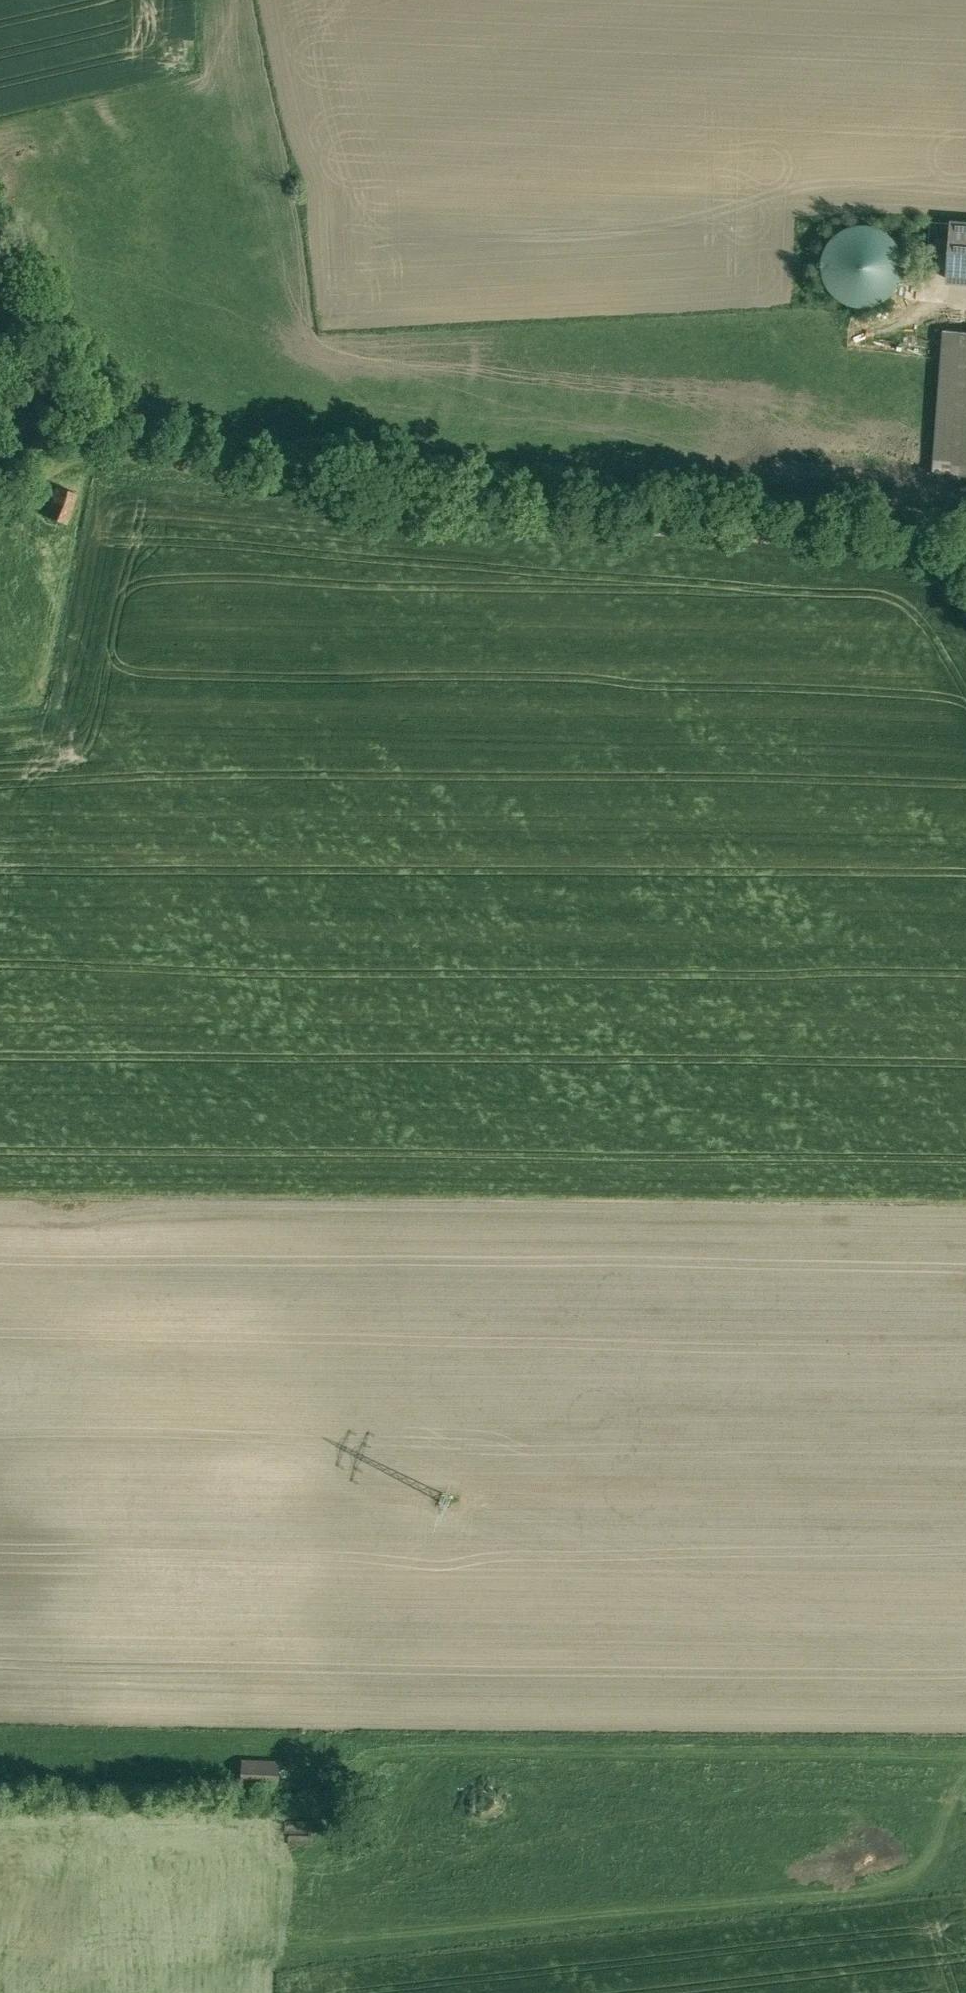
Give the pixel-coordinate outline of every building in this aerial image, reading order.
[(930,263),(943,263),(944,220),(931,219),(930,263)] [(949,279),(965,280),(965,224),(953,223),(949,279)] [(820,230),(825,303),(898,298),(896,264),(890,265),(887,226),(820,230)] [(941,332),(932,474),(965,476),(965,334),(941,332)] [(63,487),(53,519),(67,523),(77,491),(63,487)] [(239,1758),(240,1782),(279,1780),(279,1757),(239,1758)]
